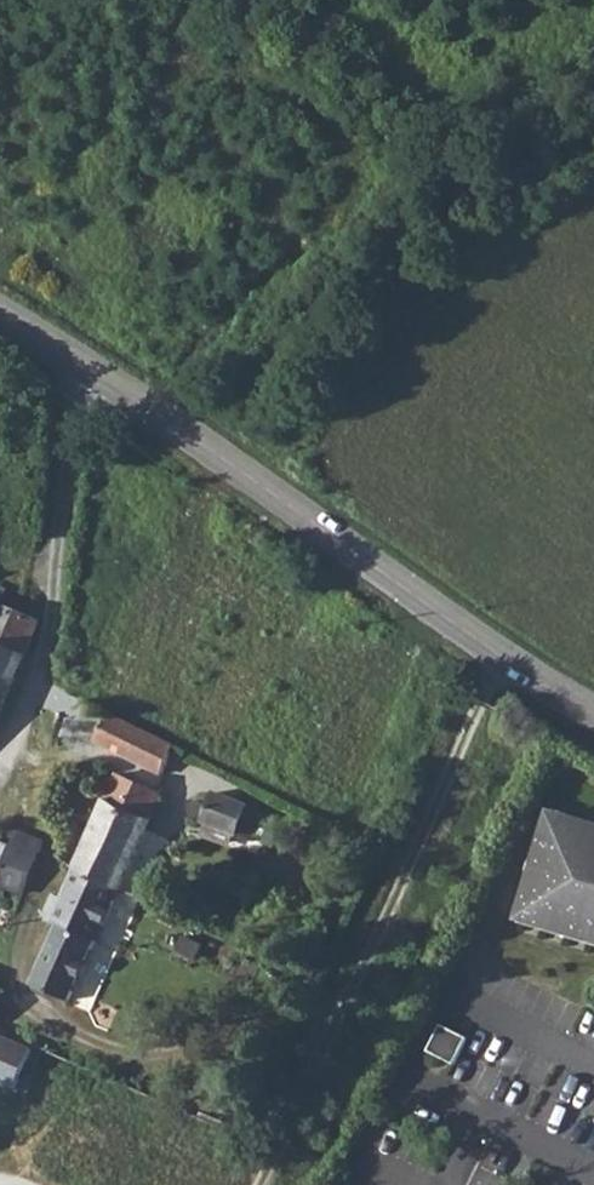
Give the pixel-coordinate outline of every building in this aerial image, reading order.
[(0,604),(0,678),(14,684),(40,620),(0,604)] [(0,678),(0,717),(14,684),(0,678)] [(124,760),(68,886),(112,905),(167,781),(144,769),(158,738),(112,715),(98,747),(124,760)] [(236,834),(254,841),(265,811),(217,792),(205,822),(206,823),(236,834)] [(552,816),(523,916),(593,937),(593,829),(552,816)] [(236,834),(206,823),(202,834),(231,846),(236,834)] [(3,907),(16,911),(35,860),(10,847),(3,864),(0,871),(0,912),(3,907)] [(112,905),(68,886),(45,939),(54,945),(26,1005),(63,1018),(112,905)] [(442,1025),(428,1051),(455,1065),(469,1038),(442,1025)] [(0,1035),(0,1082),(16,1089),(33,1050),(0,1035)] [(0,1103),(0,1143),(5,1145),(18,1110),(0,1103)]
